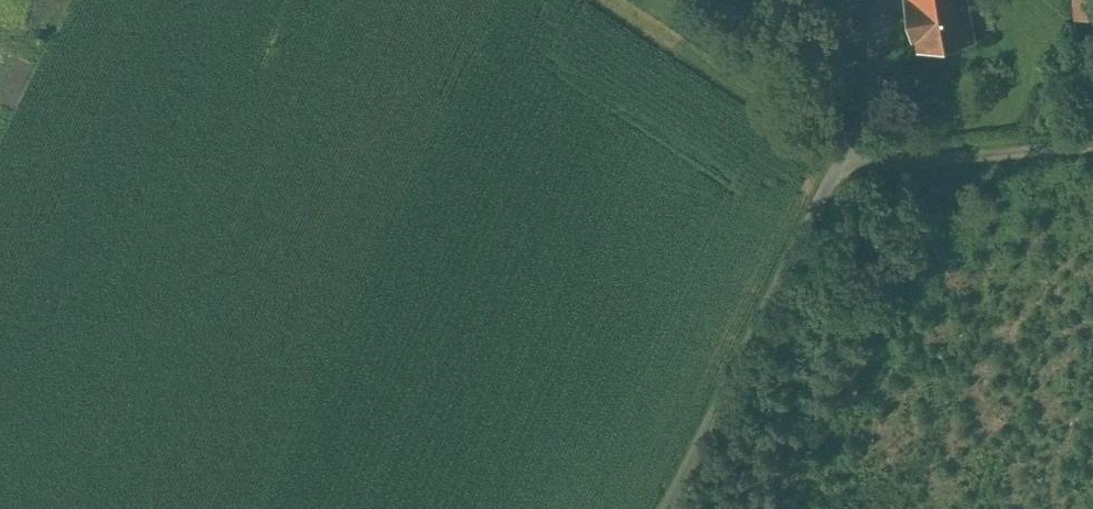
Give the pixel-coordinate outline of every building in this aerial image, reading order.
[(966,0),(912,0),(920,47),(972,38),(966,0)]
